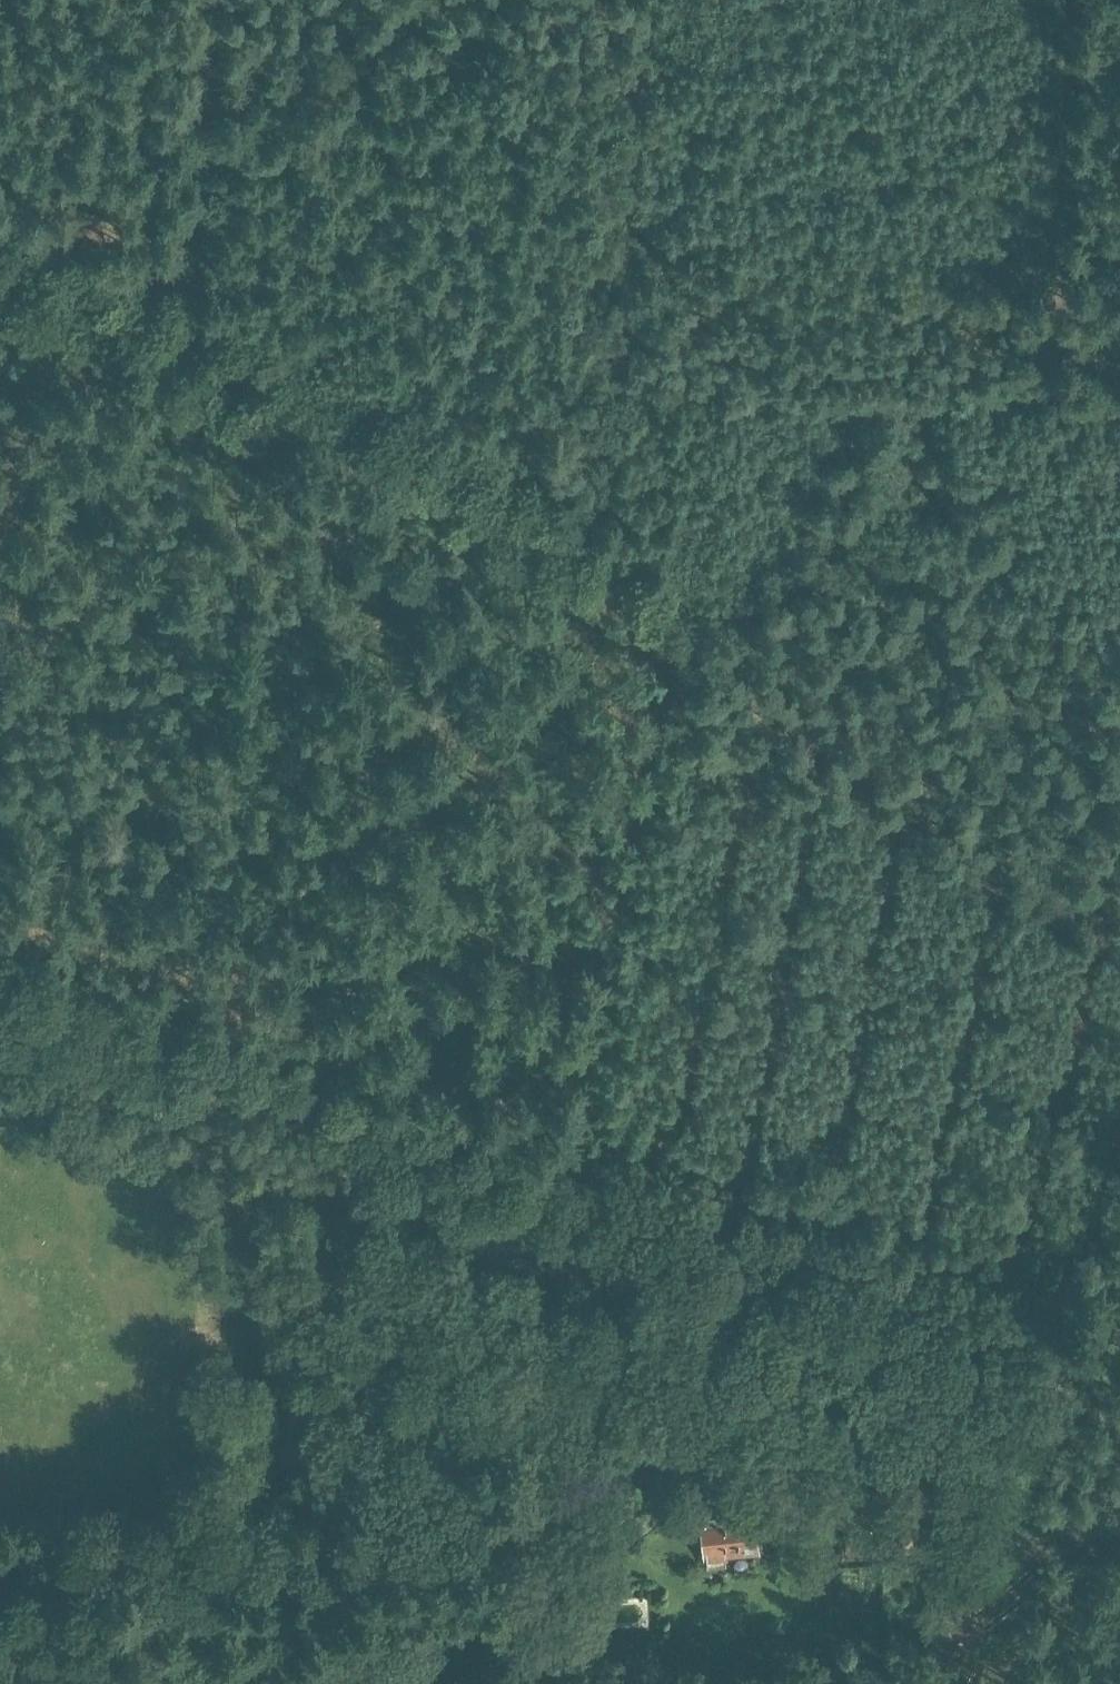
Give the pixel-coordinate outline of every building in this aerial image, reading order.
[(756,1552),(753,1503),(701,1506),(704,1554),(708,1554),(708,1564),(726,1563),(726,1553),(756,1552)]
